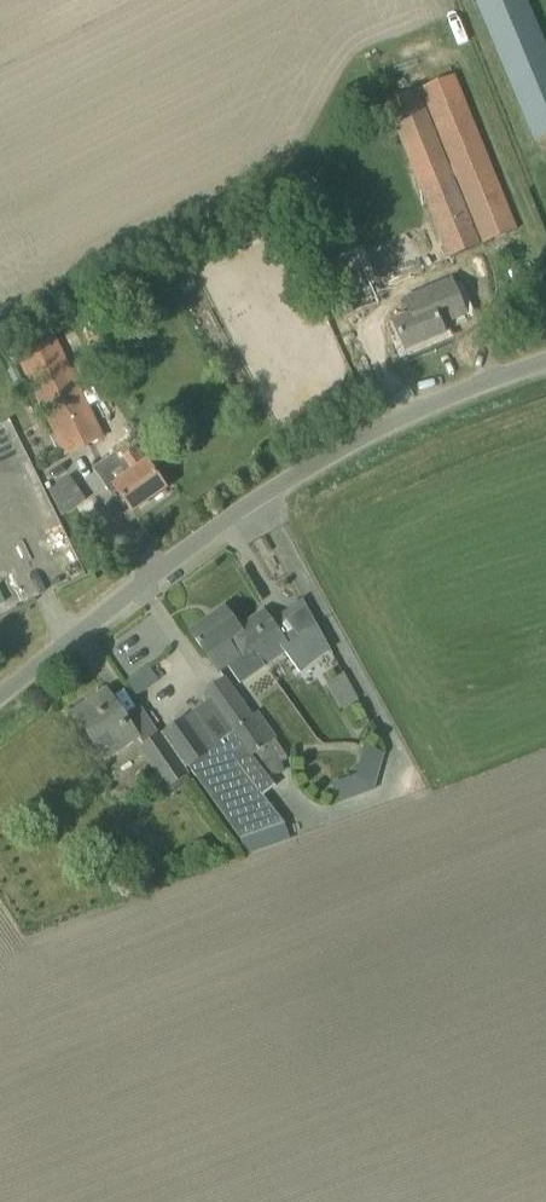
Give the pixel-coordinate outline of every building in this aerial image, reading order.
[(526,0),(476,0),(536,143),(545,139),(545,48),(526,0)] [(455,77),(422,90),(452,166),(448,168),(418,91),(387,104),(447,257),(480,245),(453,177),(456,176),(483,244),(516,231),(455,77)] [(357,252),(323,266),(344,318),(378,304),(357,252)] [(410,314),(394,322),(396,327),(405,349),(444,333),(440,324),(465,314),(452,280),(404,300),(410,314)] [(125,338),(106,346),(110,357),(129,350),(125,338)] [(101,436),(55,339),(20,356),(66,453),(101,436)] [(152,470),(135,447),(119,459),(129,472),(112,485),(133,513),(166,489),(152,470)] [(281,635),(264,611),(239,629),(225,608),(190,632),(207,656),(208,656),(219,673),(240,659),(242,662),(255,654),(264,667),(286,652),(276,638),(281,635)] [(137,694),(157,678),(148,666),(128,683),(137,694)] [(339,707),(356,698),(344,673),(326,682),(339,707)] [(250,716),(225,679),(210,689),(215,697),(165,733),(242,839),(285,823),(263,795),(275,786),(268,776),(281,773),(277,758),(287,756),(275,739),(277,737),(259,711),(250,716)] [(120,711),(107,691),(74,713),(83,727),(74,733),(72,741),(77,748),(90,750),(96,746),(105,759),(137,736),(143,745),(138,748),(167,790),(189,776),(141,710),(126,720),(120,711)] [(357,775),(331,784),(338,803),(374,791),(384,755),(365,744),(357,775)] [(285,823),(242,839),(246,854),(247,854),(291,839),(290,838),(285,823)]
